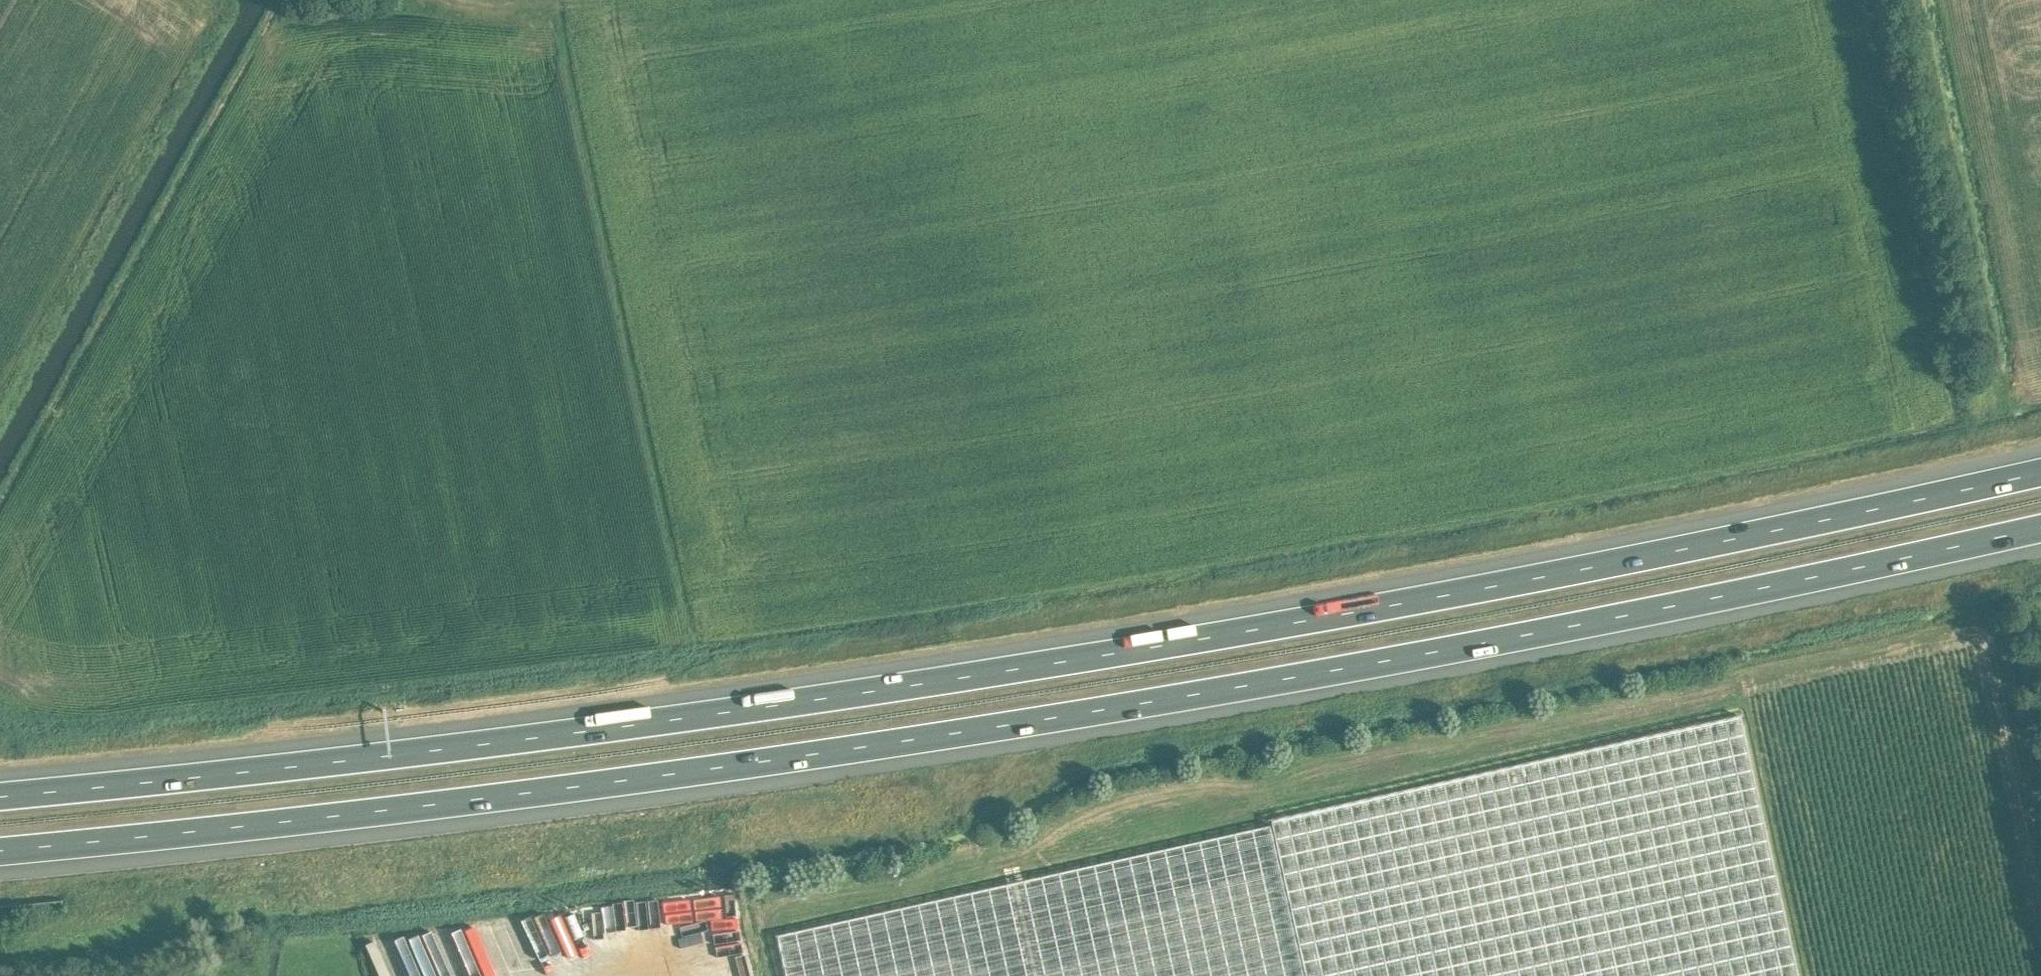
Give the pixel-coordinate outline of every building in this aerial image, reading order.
[(1741,716),(1271,821),(1273,826),(779,936),(787,975),(1798,975),(1741,716)] [(380,952),(385,975),(483,975),(474,933),(380,952)]
